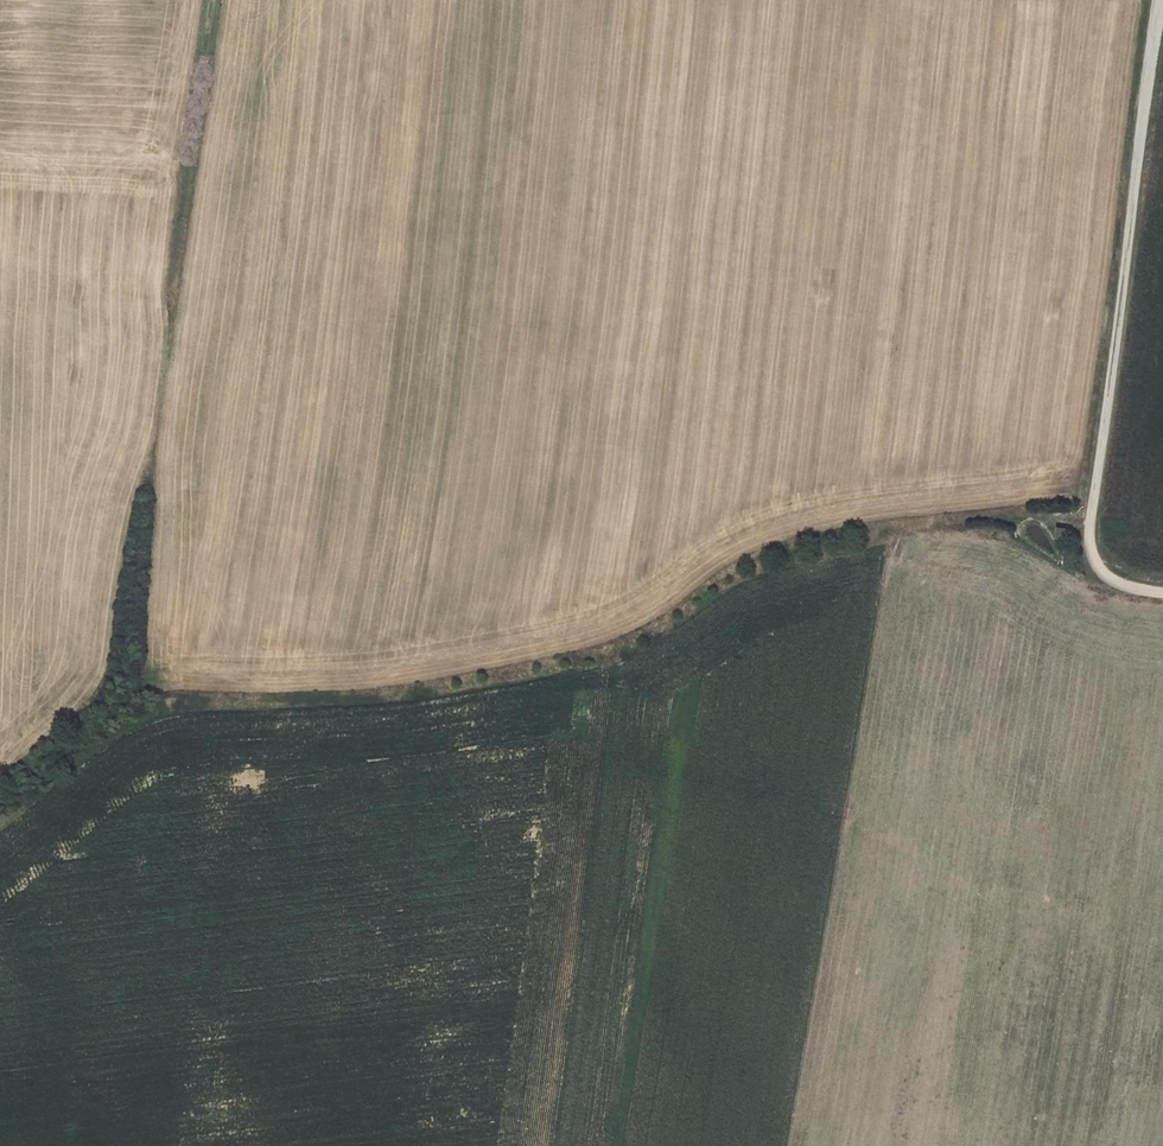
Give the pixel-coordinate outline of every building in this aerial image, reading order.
[(1056,528),(1054,539),(1063,540),(1065,528),(1056,528)]
